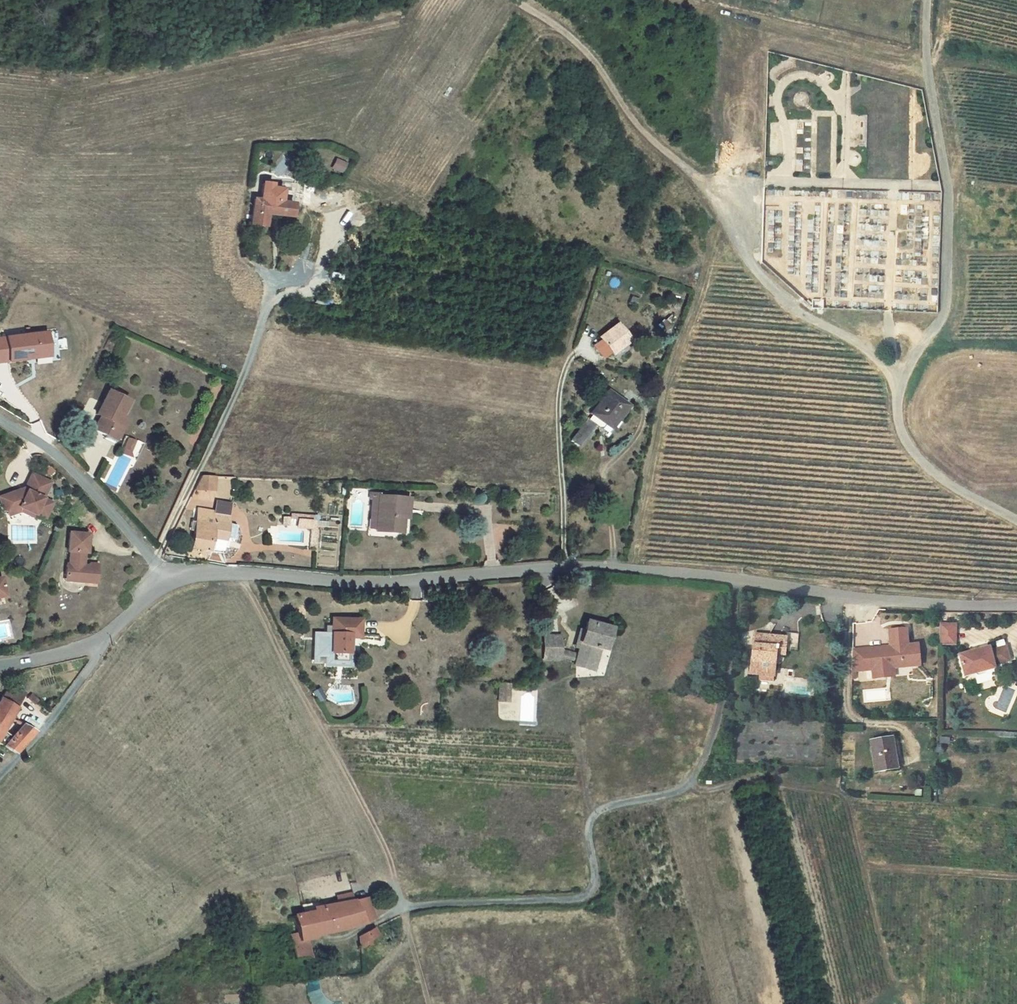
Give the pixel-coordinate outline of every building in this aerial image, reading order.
[(332,170),(343,173),(346,162),(335,159),(332,170)] [(274,223),(300,223),(304,207),(261,204),(256,230),(273,230),(274,223)] [(291,281),(292,276),(280,272),(278,278),(291,281)] [(812,298),(811,307),(823,307),(823,298),(812,298)] [(599,339),(592,344),(602,357),(609,352),(611,354),(620,347),(624,352),(633,346),(615,323),(598,337),(599,339)] [(5,363),(21,361),(20,354),(44,352),(42,333),(2,337),(5,363)] [(620,347),(611,354),(615,359),(624,352),(620,347)] [(44,352),(20,354),(21,361),(45,359),(44,352)] [(90,434),(112,444),(124,420),(119,418),(127,401),(105,391),(93,416),(97,418),(90,434)] [(589,415),(610,430),(626,406),(606,392),(589,415)] [(569,440),(578,446),(593,425),(579,415),(572,425),(578,429),(569,440)] [(127,436),(106,482),(120,488),(141,443),(127,436)] [(31,474),(24,489),(26,492),(25,494),(20,496),(18,491),(0,498),(0,502),(3,510),(7,512),(18,508),(20,512),(33,518),(35,514),(45,518),(51,503),(42,499),(49,483),(31,474)] [(214,476),(201,476),(194,489),(213,490),(214,476)] [(371,496),(369,527),(376,527),(378,496),(371,496)] [(376,527),(376,531),(400,532),(401,513),(408,514),(409,499),(378,496),(376,527)] [(18,508),(7,512),(8,516),(20,512),(18,508)] [(188,546),(220,553),(223,538),(231,540),(234,526),(226,524),(228,517),(196,509),(188,546)] [(294,515),(294,528),(310,529),(310,518),(316,518),(317,515),(294,515)] [(75,577),(75,581),(86,582),(86,577),(96,578),(97,560),(89,559),(87,561),(84,561),(83,560),(84,548),(86,548),(88,530),(69,528),(67,547),(70,547),(69,560),(66,560),(65,576),(75,577)] [(315,530),(305,529),(304,547),(314,548),(315,530)] [(328,653),(345,655),(347,638),(356,639),(358,622),(332,619),(328,653)] [(582,669),(590,645),(602,649),(609,628),(582,620),(568,665),(582,669)] [(955,623),(940,623),(940,644),(955,644),(955,623)] [(888,646),(852,649),(851,672),(871,671),(871,679),(894,678),(894,668),(921,666),(919,643),(908,644),(907,628),(887,630),(888,646)] [(743,680),(771,682),(774,650),(784,651),(785,638),(753,635),(752,655),(745,655),(743,680)] [(541,661),(556,661),(557,637),(541,636),(541,661)] [(582,669),(595,673),(602,649),(590,645),(582,669)] [(957,657),(964,678),(974,675),(975,680),(988,676),(986,672),(995,669),(994,666),(1010,662),(1005,647),(991,651),(990,647),(957,657)] [(508,703),(509,684),(498,683),(497,702),(508,703)] [(6,685),(0,696),(0,734),(23,695),(6,685)] [(314,702),(324,699),(321,688),(311,690),(314,702)] [(29,693),(24,701),(33,706),(37,698),(29,693)] [(19,727),(3,747),(14,754),(30,733),(19,727)] [(874,774),(896,770),(890,738),(868,742),(874,774)] [(292,913),(296,934),(291,934),(297,961),(313,957),(310,938),(351,926),(368,917),(362,899),(347,901),(345,894),(329,897),(330,904),(315,907),(314,900),(301,901),(303,911),(292,913)] [(374,939),(371,927),(358,935),(360,949),(369,947),(368,940),(374,939)]
